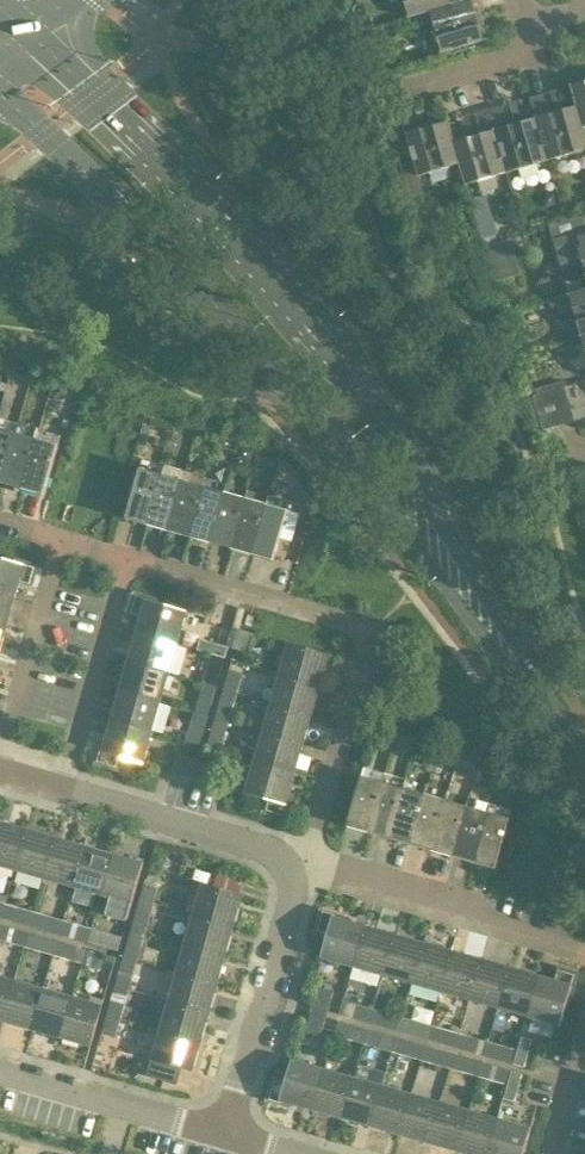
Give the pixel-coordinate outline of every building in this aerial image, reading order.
[(451,5),(451,4),(450,0),(404,0),(409,18),(415,17),(430,13),(430,12),(451,5)] [(430,12),(430,13),(415,17),(418,27),(433,23),(442,54),(484,41),(472,0),(465,0),(451,4),(451,5),(430,12)] [(584,128),(584,81),(570,85),(574,99),(575,99),(578,106),(584,128)] [(535,117),(548,161),(584,150),(584,129),(584,128),(578,106),(550,114),(543,93),(529,97),(535,117)] [(535,117),(508,126),(502,105),(488,109),(507,173),(548,161),(535,117)] [(507,173),(488,109),(474,113),(481,134),(453,142),(460,164),(459,164),(465,185),(507,173)] [(459,164),(460,164),(453,142),(451,135),(452,134),(448,120),(405,133),(414,162),(400,166),(410,201),(424,197),(418,176),(459,164)] [(490,218),(476,222),(478,228),(492,223),(490,218)] [(553,240),(561,268),(583,262),(584,270),(584,231),(553,240)] [(483,244),(496,280),(522,271),(509,235),(483,244)] [(584,335),(584,289),(549,300),(551,306),(557,305),(560,313),(574,309),(581,336),(584,335)] [(575,421),(565,385),(564,381),(536,389),(538,394),(532,395),(542,430),(575,421)] [(2,484),(19,423),(0,418),(0,483),(2,484)] [(19,423),(2,484),(22,490),(39,429),(19,423)] [(39,429),(22,490),(44,496),(61,436),(39,429)] [(126,519),(148,525),(163,474),(165,466),(143,460),(140,468),(126,519)] [(163,474),(148,525),(169,531),(184,480),(186,472),(165,466),(163,474)] [(205,486),(207,478),(186,472),(184,480),(169,531),(190,537),(205,486)] [(190,537),(211,543),(226,492),(228,484),(207,478),(205,486),(190,537)] [(226,492),(211,543),(232,549),(247,498),(249,490),(228,484),(226,492)] [(232,549),(252,555),(267,504),(269,496),(249,490),(247,498),(232,549)] [(267,504),(252,555),(274,561),(280,538),(291,542),(299,513),(287,510),(289,502),(269,496),(267,504)] [(0,557),(0,593),(15,598),(20,582),(31,585),(37,566),(17,560),(17,562),(0,557)] [(0,593),(0,624),(7,626),(15,598),(0,593)] [(154,599),(135,594),(129,613),(141,617),(136,632),(137,632),(136,632),(177,644),(187,611),(154,601),(154,599)] [(228,646),(248,652),(254,634),(233,628),(228,646)] [(177,644),(136,632),(128,661),(169,673),(177,644)] [(197,650),(210,653),(224,658),(225,658),(228,647),(200,639),(197,650)] [(279,673),(320,685),(329,655),(288,643),(279,673)] [(225,658),(224,658),(210,653),(202,682),(216,687),(225,658)] [(169,673),(128,661),(120,690),(160,702),(169,673)] [(243,674),(229,670),(223,689),(238,693),(243,674)] [(271,702),(312,714),(320,685),(279,673),(271,702)] [(216,687),(202,682),(194,711),(208,715),(216,687)] [(215,717),(229,721),(238,693),(223,689),(215,717)] [(112,719),(152,731),(160,702),(120,690),(112,719)] [(263,731),(304,743),(312,714),(271,702),(263,731)] [(185,741),(200,745),(208,715),(194,711),(185,741)] [(207,747),(221,751),(229,721),(215,717),(207,747)] [(143,761),(152,731),(112,719),(106,740),(103,739),(97,760),(118,766),(121,754),(143,761)] [(255,760),(295,772),(304,743),(263,731),(255,760)] [(191,774),(195,760),(175,755),(171,769),(191,774)] [(482,757),(479,770),(492,774),(496,761),(482,757)] [(264,811),(285,817),(291,796),(289,796),(295,772),(255,760),(254,760),(245,793),(267,800),(264,811)] [(369,833),(384,782),(362,775),(347,827),(369,833)] [(390,839),(405,787),(384,782),(369,833),(390,839)] [(411,845),(425,793),(405,787),(390,839),(411,845)] [(432,851),(446,799),(425,793),(411,845),(432,851)] [(452,857),(467,805),(446,799),(432,851),(452,857)] [(474,863),(488,811),(467,805),(452,857),(474,863)] [(488,811),(474,863),(495,869),(510,817),(488,811)] [(26,829),(0,821),(0,865),(15,869),(26,829)] [(44,878),(55,837),(26,829),(15,869),(44,878)] [(72,886),(84,846),(55,837),(44,878),(72,886)] [(101,894),(113,854),(84,846),(72,886),(101,894)] [(113,854),(101,894),(111,897),(105,916),(126,922),(131,903),(143,863),(113,854)] [(159,883),(145,879),(140,898),(154,902),(159,883)] [(193,913),(234,925),(243,895),(202,883),(193,913)] [(131,927),(146,931),(154,902),(140,898),(131,927)] [(30,926),(34,912),(5,904),(1,918),(30,926)] [(327,935),(321,957),(354,967),(365,926),(342,919),(342,917),(321,911),(316,931),(327,935)] [(59,934),(63,920),(34,912),(30,926),(59,934)] [(185,943),(226,954),(234,925),(193,913),(185,943)] [(87,943),(91,929),(63,920),(59,934),(87,943)] [(24,946),(28,933),(0,925),(0,939),(24,946)] [(382,975),(394,934),(365,926),(354,967),(382,975)] [(123,956),(137,960),(146,931),(131,927),(123,956)] [(91,929),(87,943),(103,947),(107,933),(91,929)] [(28,933),(24,946),(53,954),(57,941),(28,933)] [(103,947),(118,952),(122,938),(107,933),(103,947)] [(411,983),(423,942),(394,934),(382,975),(411,983)] [(57,941),(53,954),(82,962),(85,949),(57,941)] [(440,992),(452,950),(423,942),(411,983),(440,992)] [(177,971),(218,983),(226,954),(185,943),(177,971)] [(101,968),(104,955),(85,949),(82,962),(101,968)] [(469,1000),(481,959),(452,950),(440,992),(469,1000)] [(115,985),(129,989),(137,960),(123,956),(115,985)] [(498,1008),(510,967),(481,959),(469,1000),(498,1008)] [(527,1016),(539,975),(510,967),(498,1008),(527,1016)] [(571,993),(577,974),(558,968),(554,980),(539,975),(527,1016),(560,1026),(569,993),(571,993)] [(169,1001),(209,1012),(218,983),(177,971),(169,1001)] [(14,980),(0,976),(0,1020),(2,1021),(14,980)] [(14,980),(2,1021),(31,1029),(43,989),(14,980)] [(107,1014),(121,1018),(129,989),(115,985),(107,1014)] [(333,991),(319,987),(313,1006),(328,1011),(333,991)] [(43,989),(31,1029),(60,1037),(72,997),(43,989)] [(72,997),(60,1037),(90,1046),(102,1006),(72,997)] [(160,1030),(201,1041),(209,1012),(169,1001),(160,1030)] [(369,1023),(369,1022),(373,1009),(344,1001),(340,1015),(369,1023)] [(398,1031),(402,1017),(373,1009),(369,1022),(369,1023),(398,1031)] [(326,1018),(311,1013),(306,1033),(320,1037),(326,1018)] [(101,1033),(115,1037),(121,1018),(107,1014),(101,1033)] [(426,1040),(427,1039),(431,1025),(402,1017),(398,1031),(426,1040)] [(338,1021),(338,1023),(334,1036),(363,1044),(367,1029),(338,1021)] [(455,1048),(456,1046),(459,1034),(431,1025),(427,1039),(426,1040),(455,1048)] [(367,1029),(363,1044),(392,1052),(396,1038),(367,1029)] [(201,1041),(160,1030),(147,1077),(177,1085),(181,1068),(193,1071),(201,1041)] [(484,1056),(485,1054),(488,1042),(459,1034),(456,1046),(455,1048),(484,1056)] [(521,1036),(517,1050),(513,1063),(513,1065),(513,1064),(524,1067),(532,1039),(521,1036)] [(396,1038),(392,1052),(421,1060),(425,1046),(396,1038)] [(513,1065),(513,1063),(517,1050),(488,1042),(485,1054),(484,1056),(513,1065)] [(425,1046),(421,1060),(449,1069),(454,1054),(425,1046)] [(454,1054),(449,1069),(478,1077),(482,1062),(454,1054)] [(274,1078),(268,1099),(288,1105),(289,1103),(313,1110),(324,1069),(291,1059),(285,1082),(274,1078)] [(507,1085),(511,1071),(482,1062),(478,1077),(507,1085)] [(324,1069),(313,1110),(342,1118),(353,1077),(324,1069)] [(522,1074),(511,1071),(507,1085),(504,1098),(514,1101),(522,1074)] [(353,1077),(342,1118),(370,1126),(382,1085),(353,1077)] [(382,1085),(370,1126),(399,1135),(411,1093),(382,1085)] [(411,1093),(399,1135),(428,1143),(440,1102),(411,1093)] [(440,1102),(428,1143),(457,1151),(469,1110),(440,1102)] [(498,1118),(469,1110),(457,1151),(468,1153),(487,1153),(498,1118)] [(531,1128),(498,1118),(487,1153),(523,1153),(531,1128)]
